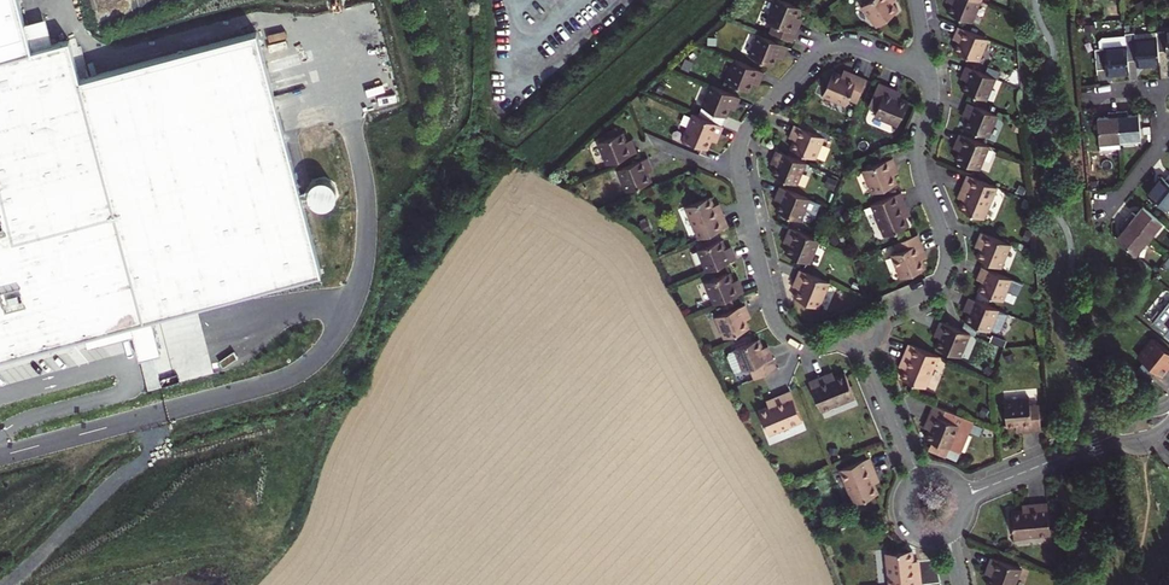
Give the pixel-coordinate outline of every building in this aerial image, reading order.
[(243,294),(321,274),(298,188),(257,32),(80,79),(70,40),(33,50),(20,0),(0,0),(0,358),(243,294)] [(770,32),(792,41),(799,24),(797,23),(799,17),(797,16),(800,7),(783,0),(775,0),(766,20),(773,23),(770,32)] [(868,1),(862,6),(877,26),(897,10),(892,3),(894,1),(893,0),(867,0),(868,1)] [(980,1),(977,0),(949,0),(949,2),(951,3),(948,12),(972,22),(980,1)] [(978,60),(988,39),(958,26),(955,35),(957,36),(956,40),(958,41),(954,50),(978,60)] [(1156,32),(1157,52),(1163,52),(1166,51),(1167,56),(1168,56),(1168,31),(1156,32)] [(1125,36),(1126,46),(1127,61),(1132,60),(1136,60),(1136,65),(1158,63),(1157,52),(1156,32),(1125,34),(1125,36)] [(784,54),(787,46),(758,33),(749,55),(773,65),(777,56),(780,57),(781,53),(784,54)] [(1106,73),(1128,72),(1127,61),(1126,46),(1125,36),(1102,38),(1099,41),(1100,49),(1095,49),(1096,70),(1100,69),(1105,69),(1106,73)] [(760,80),(763,71),(734,59),(725,81),(749,91),(753,82),(756,83),(757,79),(760,80)] [(986,99),(995,78),(985,73),(966,65),(962,74),(965,75),(963,79),(966,80),(962,89),(986,99)] [(985,73),(995,78),(1003,81),(1006,75),(988,67),(985,73)] [(1021,89),(1020,73),(1014,70),(1011,77),(1006,75),(1003,81),(1021,89)] [(849,98),(857,101),(866,79),(849,72),(848,75),(843,72),(841,75),(833,71),(823,95),(846,105),(849,98)] [(895,90),(878,83),(869,105),(877,108),(874,115),(897,125),(908,101),(899,97),(900,95),(894,93),(895,90)] [(736,106),(740,97),(710,85),(701,106),(726,116),(729,107),(732,108),(734,105),(736,106)] [(988,136),(998,115),(968,102),(964,111),(967,112),(965,116),(968,117),(964,126),(988,136)] [(1126,112),(1117,113),(1120,141),(1140,139),(1138,115),(1132,116),(1127,116),(1126,112)] [(714,132),(719,134),(723,126),(693,113),(683,139),(707,149),(712,137),(714,132)] [(1120,148),(1120,141),(1117,113),(1108,114),(1108,118),(1103,118),(1097,119),(1100,150),(1120,148)] [(815,158),(824,137),(795,124),(791,133),(794,134),(792,138),(795,139),(791,148),(815,158)] [(598,142),(607,164),(637,152),(633,143),(630,144),(629,140),(626,141),(623,132),(598,142)] [(979,169),(989,145),(959,133),(956,142),(958,143),(956,149),(958,150),(955,159),(979,169)] [(797,184),(806,163),(777,150),(773,159),(776,160),(774,164),(777,165),(773,174),(797,184)] [(651,166),(647,157),(618,169),(627,191),(651,181),(647,172),(650,171),(648,167),(651,166)] [(896,167),(892,158),(863,170),(872,193),(897,183),(893,174),(896,173),(894,168),(896,167)] [(986,192),(990,184),(968,174),(961,192),(963,193),(961,198),(963,199),(959,208),(984,218),(993,195),(986,192)] [(1168,177),(1165,179),(1162,177),(1147,194),(1168,212),(1168,175),(1168,177)] [(816,215),(821,203),(781,186),(777,195),(779,196),(778,200),(781,201),(777,210),(801,220),(805,210),(816,215)] [(907,209),(900,192),(878,201),(881,210),(875,213),(884,236),(908,226),(905,217),(907,216),(905,210),(907,209)] [(686,206),(699,238),(728,226),(721,209),(719,210),(716,204),(714,205),(710,196),(686,206)] [(1132,212),(1126,219),(1148,238),(1161,222),(1143,206),(1139,211),(1136,215),(1132,212)] [(1134,254),(1148,238),(1126,219),(1120,227),(1123,230),(1119,235),(1116,239),(1134,254)] [(810,263),(820,240),(791,227),(787,236),(789,238),(787,243),(789,244),(786,253),(810,263)] [(1001,266),(1011,244),(981,232),(978,240),(980,242),(978,245),(981,246),(977,255),(1001,266)] [(924,251),(917,234),(895,243),(898,252),(891,255),(901,278),(925,268),(921,259),(924,258),(921,253),(924,251)] [(698,249),(707,271),(736,259),(733,250),(730,251),(729,247),(726,248),(722,239),(698,249)] [(1002,301),(1012,279),(982,266),(979,275),(981,276),(980,280),(982,281),(978,290),(1002,301)] [(819,308),(830,282),(801,270),(797,278),(802,280),(800,285),(795,298),(819,308)] [(705,282),(714,304),(721,301),(731,297),(744,292),(740,283),(738,284),(736,280),(734,281),(730,272),(705,282)] [(731,297),(721,301),(724,309),(734,305),(731,297)] [(995,316),(998,309),(969,297),(965,306),(968,307),(966,310),(969,311),(965,321),(989,331),(996,332),(1001,330),(1005,320),(995,316)] [(749,313),(745,304),(716,316),(725,338),(749,328),(745,318),(748,317),(746,314),(749,313)] [(998,309),(995,316),(1005,320),(1008,313),(998,309)] [(960,356),(969,333),(940,321),(936,330),(939,331),(937,337),(939,338),(935,346),(960,356)] [(763,347),(759,338),(735,348),(728,355),(733,367),(741,363),(744,370),(751,367),(755,378),(778,369),(770,349),(767,350),(766,346),(763,347)] [(1138,371),(1149,381),(1158,372),(1163,376),(1167,370),(1168,367),(1168,351),(1154,340),(1140,358),(1145,362),(1138,371)] [(927,361),(931,353),(909,343),(901,360),(904,361),(901,367),(904,368),(900,377),(924,387),(934,364),(927,361)] [(826,376),(809,383),(821,412),(855,398),(845,374),(835,378),(828,381),(826,376)] [(769,435),(803,421),(791,392),(774,399),(776,404),(769,406),(759,411),(769,435)] [(929,429),(926,438),(933,441),(930,449),(944,455),(948,447),(959,452),(973,421),(934,404),(927,422),(929,423),(927,428),(929,429)] [(1023,436),(1041,435),(1039,411),(1030,412),(1029,404),(1004,406),(1007,432),(1016,431),(1016,434),(1022,433),(1023,436)] [(871,476),(876,474),(869,457),(840,469),(854,503),(878,493),(874,483),(871,476)] [(1050,535),(1047,503),(1029,504),(1029,510),(1022,510),(1011,511),(1014,539),(1026,538),(1026,536),(1050,535)] [(913,561),(911,550),(885,553),(889,584),(921,584),(919,567),(914,568),(913,561)] [(987,584),(1015,584),(1022,568),(992,557),(988,566),(993,568),(991,575),(987,584)]
